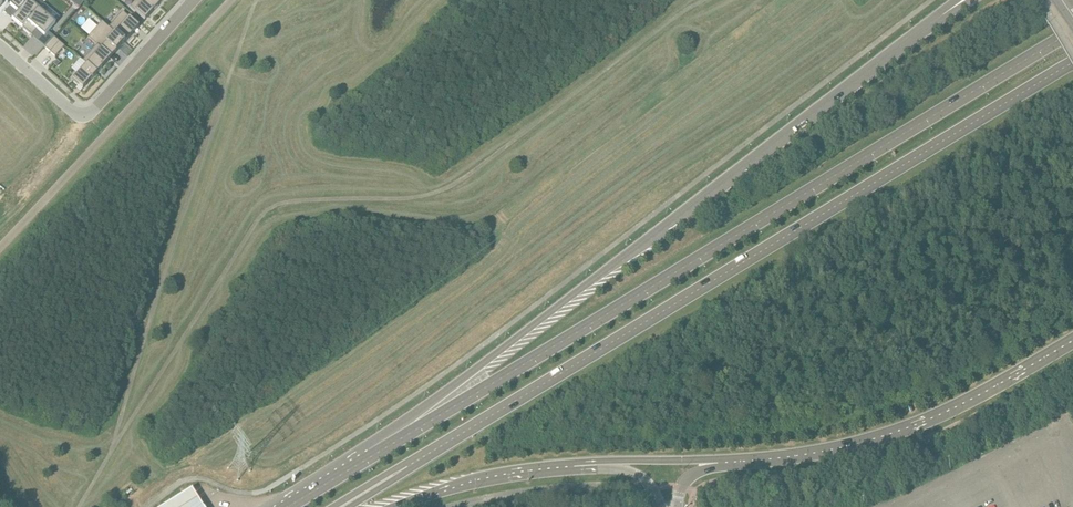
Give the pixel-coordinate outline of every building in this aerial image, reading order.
[(11,5),(19,12),(18,13),(12,20),(22,29),(39,10),(42,6),(34,0),(30,0),(28,2),(26,0),(16,0),(11,5)] [(82,2),(79,0),(76,0),(73,4),(78,8),(82,2)] [(130,7),(144,20),(145,21),(148,18),(159,5),(153,0),(137,0),(130,7)] [(32,37),(37,31),(44,37),(45,36),(55,24),(39,10),(22,29),(32,37)] [(108,28),(125,43),(134,33),(139,28),(134,23),(123,13),(108,28)] [(101,22),(88,37),(95,43),(97,46),(106,54),(106,53),(111,58),(116,53),(125,43),(108,28),(101,22)] [(45,48),(50,53),(59,42),(54,38),(45,48)] [(64,47),(59,42),(50,53),(55,57),(64,47)] [(106,54),(97,46),(83,61),(87,65),(97,74),(108,61),(111,58),(106,53),(106,54)] [(72,81),(78,86),(79,85),(83,89),(83,88),(97,74),(87,65),(72,81)] [(0,154),(0,180),(8,171),(3,166),(7,161),(0,154)] [(191,489),(162,506),(202,506),(191,489)]
